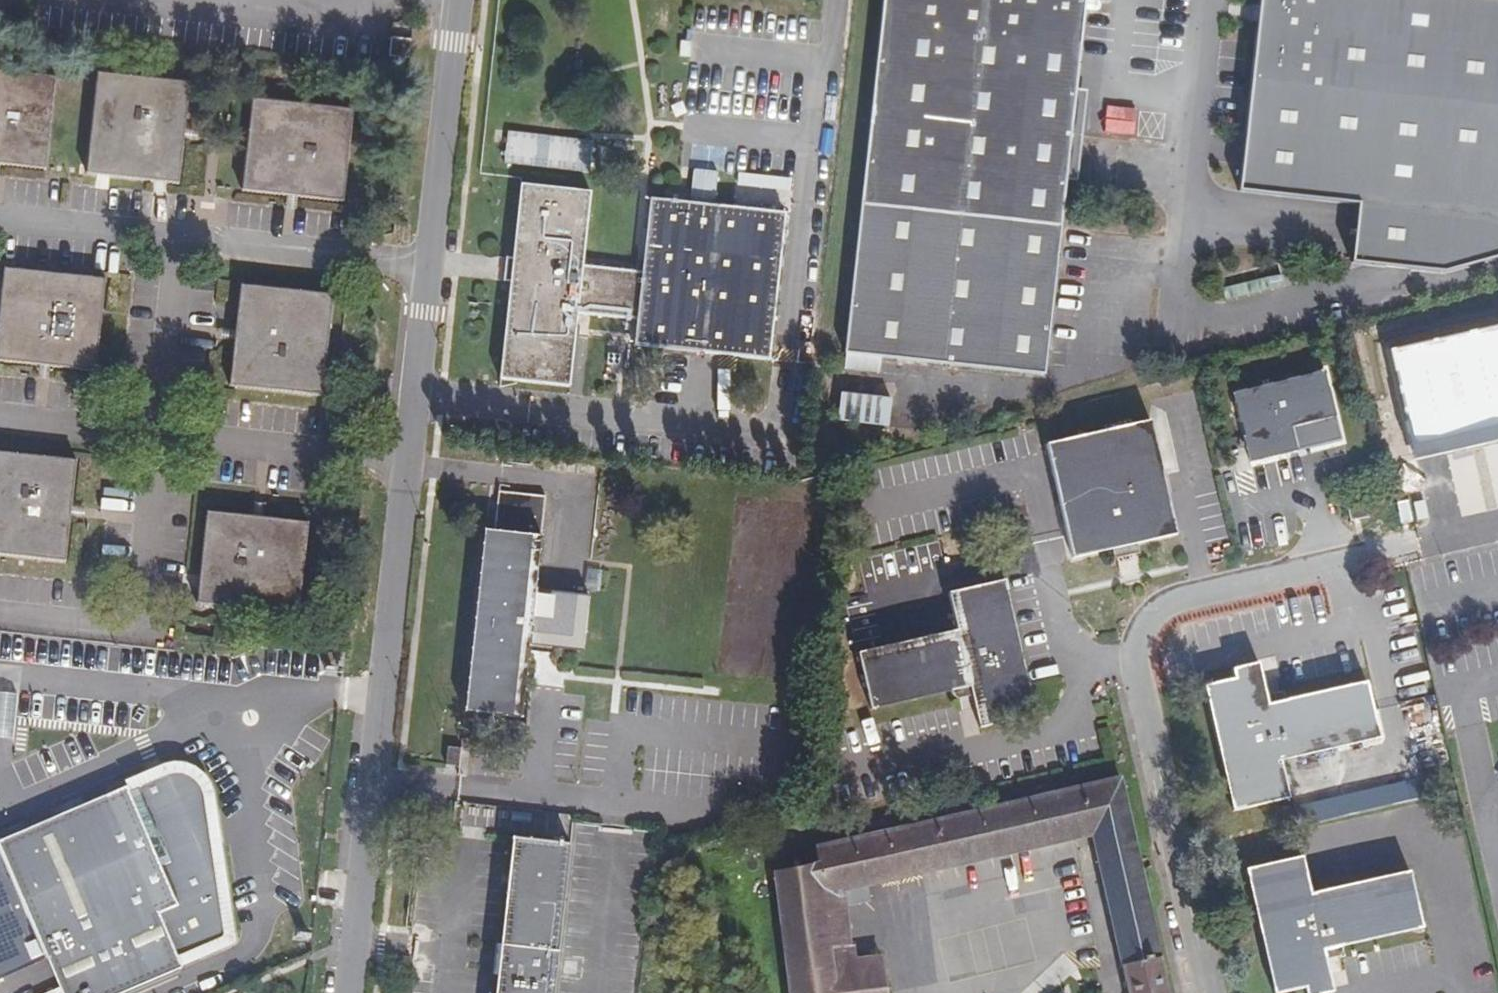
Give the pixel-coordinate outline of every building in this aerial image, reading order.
[(849,340),(1047,362),(1068,168),(1078,77),(1086,0),(886,0),(849,340)] [(1240,195),(1359,208),(1353,266),(1445,276),(1497,263),(1497,0),(1262,0),(1240,195)] [(410,41),(393,38),(390,57),(407,60),(410,41)] [(0,65),(0,166),(1,161),(45,166),(57,72),(0,65)] [(194,79),(100,69),(89,171),(182,181),(188,135),(201,137),(202,126),(189,124),(194,79)] [(1088,90),(1078,77),(1068,168),(1078,181),(1088,90)] [(358,107),(256,95),(244,189),(290,195),(288,207),(300,209),(301,196),(346,202),(358,107)] [(588,139),(506,132),(503,165),(590,173),(593,140),(588,139)] [(692,200),(716,202),(718,170),(694,168),(692,200)] [(788,211),(793,179),(739,170),(734,203),(788,211)] [(590,194),(518,186),(508,269),(497,381),(569,389),(576,316),(633,322),(630,347),(768,362),(784,215),(648,201),(640,274),(634,273),(582,267),(590,194)] [(6,260),(0,309),(0,355),(41,360),(39,373),(50,375),(52,362),(96,368),(108,273),(6,260)] [(331,289),(237,279),(232,326),(220,324),(219,335),(231,337),(226,381),(320,391),(331,289)] [(1326,373),(1234,393),(1249,463),(1341,443),(1326,373)] [(838,418),(889,426),(894,398),(843,389),(838,418)] [(132,395),(118,393),(116,408),(130,410),(132,395)] [(1155,426),(1053,451),(1080,563),(1129,551),(1182,538),(1155,426)] [(0,444),(0,549),(67,556),(72,509),(84,510),(85,500),(74,499),(79,453),(0,444)] [(548,494),(497,488),(494,523),(486,522),(466,703),(525,710),(532,639),(561,642),(586,645),(592,590),(539,584),(548,494)] [(251,510),(207,505),(195,598),(296,611),(308,517),(262,511),(264,499),(253,498),(251,510)] [(1365,499),(1348,503),(1352,519),(1369,516),(1365,499)] [(1408,505),(1398,508),(1403,527),(1413,524),(1408,505)] [(1425,505),(1416,507),(1420,522),(1429,520),(1425,505)] [(1008,580),(953,592),(961,632),(864,653),(876,706),(972,685),(981,725),(1009,719),(1006,709),(1035,703),(1008,580)] [(1235,678),(1205,685),(1233,809),(1289,796),(1281,761),(1380,738),(1368,685),(1268,708),(1258,662),(1232,668),(1235,678)] [(458,759),(447,759),(445,777),(457,778),(458,759)] [(178,765),(165,764),(120,782),(124,789),(85,804),(59,815),(0,842),(0,977),(45,956),(63,992),(123,992),(182,968),(192,964),(234,947),(207,785),(199,776),(189,769),(178,765)] [(847,907),(871,901),(868,887),(1090,835),(1119,966),(1123,965),(1129,992),(1170,992),(1120,775),(813,846),(816,859),(770,871),(786,992),(837,992),(833,961),(857,958),(855,946),(852,946),(847,907)] [(513,828),(496,992),(553,992),(569,834),(513,828)] [(1246,869),(1275,992),(1304,985),(1306,992),(1315,992),(1333,989),(1323,949),(1423,925),(1410,870),(1311,893),(1302,856),(1246,869)] [(857,958),(833,961),(837,992),(885,992),(880,955),(857,958)]
